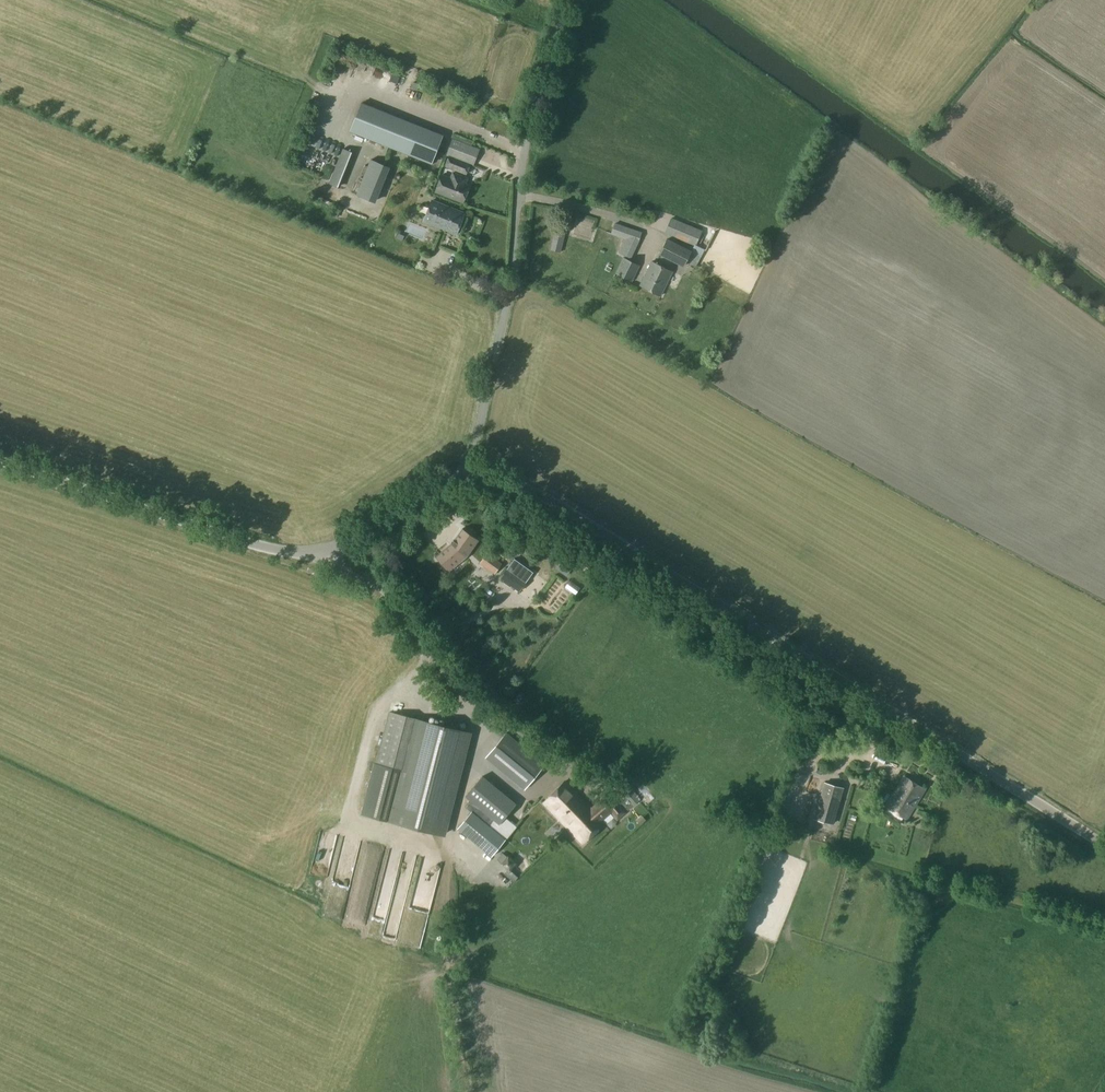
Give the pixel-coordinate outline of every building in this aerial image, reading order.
[(413,82),(411,88),(417,90),(420,84),(413,82)] [(431,164),(443,135),(361,102),(350,131),(431,164)] [(473,165),(479,149),(453,139),(447,155),(448,156),(470,164),(473,165)] [(353,153),(342,148),(328,183),(339,187),(353,153)] [(466,174),(470,164),(448,156),(444,166),(466,174)] [(370,159),(356,195),(374,202),(388,166),(370,159)] [(470,173),(478,177),(482,168),(474,165),(470,173)] [(466,184),(468,178),(452,172),(450,176),(441,173),(434,191),(463,203),(470,185),(466,184)] [(464,213),(432,200),(423,222),(456,234),(464,213)] [(330,205),(327,214),(333,216),(337,208),(330,205)] [(560,209),(552,245),(562,247),(571,211),(560,209)] [(705,250),(703,252),(706,254),(714,236),(671,218),(665,233),(695,245),(695,244),(705,250)] [(617,255),(622,258),(623,258),(629,261),(639,241),(641,232),(615,223),(611,234),(625,238),(617,255)] [(684,267),(686,262),(692,251),(691,251),(667,238),(659,254),(684,267)] [(691,251),(692,251),(686,262),(695,267),(703,252),(705,250),(695,244),(695,245),(691,251)] [(623,258),(622,258),(615,273),(631,281),(640,265),(629,261),(623,258)] [(661,296),(668,279),(672,281),(675,273),(651,262),(640,285),(661,296)] [(495,524),(493,532),(501,534),(503,525),(495,524)] [(462,529),(454,540),(453,540),(451,543),(437,555),(436,556),(437,557),(438,555),(448,568),(465,555),(476,539),(463,529),(462,528),(462,529)] [(480,563),(495,573),(501,564),(486,553),(480,563)] [(566,575),(573,564),(563,557),(555,567),(566,575)] [(533,572),(514,558),(500,577),(516,588),(524,577),(528,579),(533,572)] [(557,591),(562,596),(571,585),(556,572),(552,577),(562,585),(557,591)] [(525,587),(519,593),(523,598),(529,591),(525,587)] [(441,834),(467,732),(390,712),(376,764),(401,771),(388,821),(442,835),(443,834),(441,834)] [(525,735),(529,744),(537,741),(533,732),(525,735)] [(485,757),(525,789),(545,765),(506,733),(485,757)] [(808,772),(803,787),(813,790),(817,775),(808,772)] [(622,774),(618,777),(615,780),(611,783),(612,784),(618,790),(628,781),(627,779),(622,774)] [(505,817),(516,804),(482,776),(465,797),(470,800),(465,806),(471,811),(472,811),(458,829),(492,857),(517,826),(505,817)] [(904,776),(886,806),(907,819),(925,790),(904,776)] [(565,781),(544,803),(570,831),(581,817),(582,818),(590,809),(588,808),(590,806),(565,781)] [(844,788),(824,782),(814,818),(834,824),(844,788)] [(633,806),(639,801),(632,792),(626,797),(633,806)] [(625,813),(608,793),(591,807),(590,806),(588,808),(590,809),(582,818),(581,817),(570,831),(583,844),(603,822),(601,820),(611,813),(617,820),(625,813)] [(374,857),(375,851),(380,852),(383,837),(369,835),(366,856),(374,857)] [(508,857),(503,853),(497,860),(502,864),(503,865),(503,864),(508,858),(508,857)]
